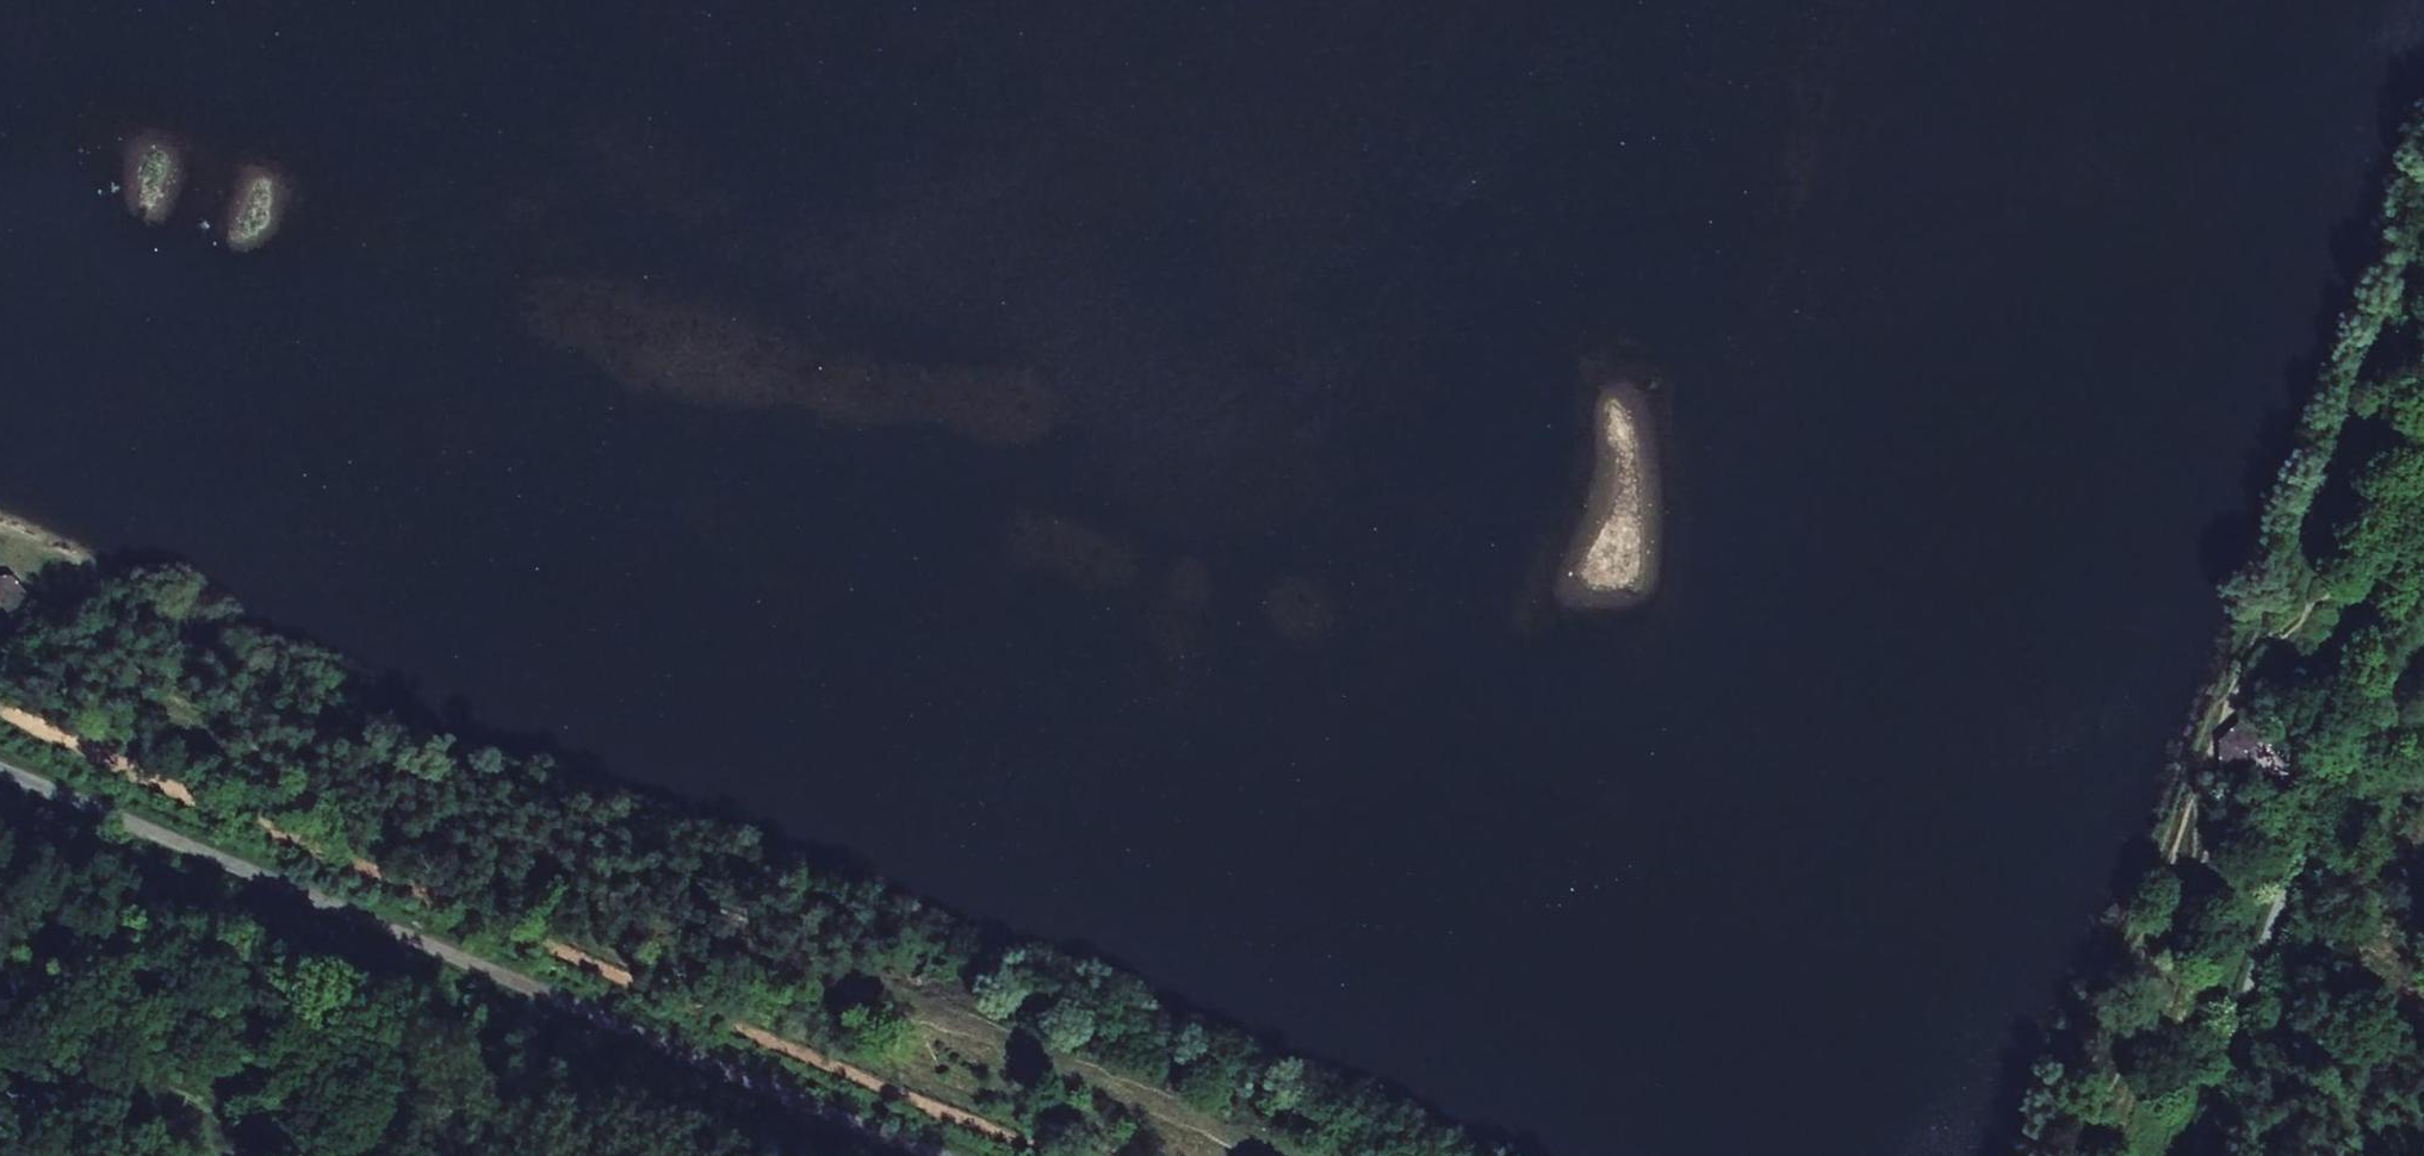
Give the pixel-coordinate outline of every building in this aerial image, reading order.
[(35,602),(13,576),(0,577),(0,624),(21,634),(35,602)] [(2221,742),(2222,775),(2252,788),(2262,764),(2276,733),(2245,720),(2221,742)]
